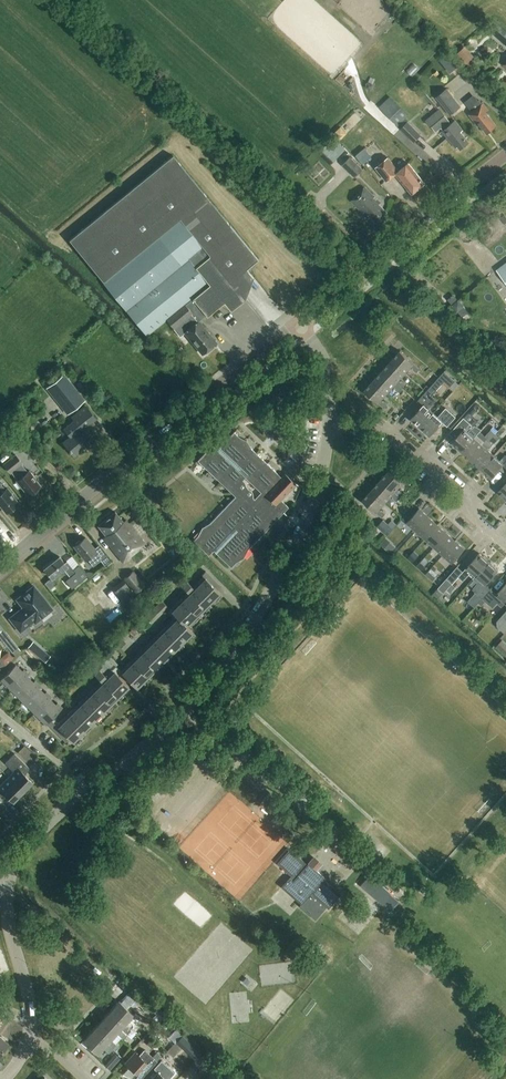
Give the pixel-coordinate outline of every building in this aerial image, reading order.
[(494,21),(487,29),(505,46),(505,31),(494,21)] [(474,57),(465,46),(456,54),(466,65),(474,57)] [(450,116),(461,107),(446,89),(435,98),(450,116)] [(478,101),(474,96),(464,103),(472,113),(469,115),(478,127),(480,125),(487,134),(497,126),(486,112),(487,111),(479,100),(478,101)] [(451,125),(439,111),(425,122),(430,128),(431,127),(436,133),(441,129),(443,131),(442,131),(457,148),(458,147),(461,149),(469,142),(461,132),(462,131),(455,122),(451,125)] [(406,123),(398,114),(392,120),(401,128),(400,129),(413,143),(421,135),(407,122),(406,123)] [(244,300),(230,283),(257,261),(172,156),(69,240),(104,283),(146,334),(165,318),(179,335),(183,332),(190,341),(191,339),(203,354),(216,343),(197,320),(205,314),(206,316),(223,302),(230,311),(244,300)] [(355,178),(363,170),(350,157),(342,165),(355,178)] [(399,171),(388,158),(376,168),(387,181),(396,174),(412,194),(425,183),(409,163),(399,171)] [(377,223),(387,212),(379,204),(380,203),(365,188),(351,202),(366,218),(369,215),(377,223)] [(496,270),(505,284),(505,262),(496,270)] [(447,307),(453,301),(441,288),(434,294),(447,307)] [(457,312),(464,307),(458,300),(452,306),(457,312)] [(391,361),(405,374),(410,368),(416,373),(420,369),(414,364),(400,351),(391,361)] [(400,380),(405,374),(391,361),(382,371),(402,389),(405,385),(400,380)] [(398,393),(402,389),(382,371),(373,381),(387,394),(393,387),(398,393)] [(428,378),(434,382),(438,375),(431,371),(428,378)] [(67,413),(84,399),(65,376),(48,390),(67,413)] [(421,428),(434,414),(429,409),(437,400),(432,396),(444,382),(439,377),(419,400),(424,405),(411,420),(421,428)] [(83,378),(76,384),(84,393),(91,387),(83,378)] [(382,399),(387,394),(373,381),(364,391),(378,404),(378,403),(384,409),(388,405),(382,399)] [(466,409),(470,404),(463,398),(459,403),(466,409)] [(397,419),(406,409),(399,402),(390,412),(397,419)] [(86,448),(97,440),(86,427),(96,419),(86,407),(76,415),(78,418),(64,429),(70,437),(63,443),(74,456),(85,447),(86,448)] [(434,414),(421,428),(430,436),(442,422),(448,427),(456,417),(446,408),(438,417),(434,414)] [(462,452),(474,438),(468,433),(476,423),(468,417),(466,420),(464,419),(453,432),(452,431),(449,434),(455,439),(452,443),(462,452)] [(472,461),(489,441),(490,440),(494,444),(499,438),(495,435),(495,434),(491,430),(485,437),(485,438),(480,443),(474,438),(462,452),(472,461)] [(217,450),(215,448),(212,445),(197,461),(235,497),(193,541),(208,556),(209,556),(213,551),(231,568),(282,514),(288,507),(281,500),(296,484),(285,474),(281,478),(277,474),(256,453),(249,447),(234,432),(226,440),(225,441),(217,450)] [(482,470),(494,456),(488,450),(493,445),(489,441),(472,461),(482,470)] [(27,472),(21,465),(23,464),(15,454),(3,464),(10,474),(12,473),(17,480),(17,481),(28,495),(30,494),(32,494),(34,492),(34,490),(40,486),(33,477),(34,476),(29,471),(27,472)] [(505,456),(501,460),(502,461),(501,462),(494,456),(482,470),(492,479),(504,465),(505,467),(505,456)] [(381,480),(400,498),(404,494),(398,489),(403,483),(390,470),(381,480)] [(397,502),(400,498),(381,480),(372,490),(385,503),(391,497),(397,502)] [(498,493),(505,500),(505,483),(498,493)] [(0,484),(0,505),(7,513),(8,512),(10,512),(13,510),(13,508),(18,504),(11,495),(12,494),(7,488),(5,490),(0,484)] [(380,509),(385,503),(372,490),(363,500),(376,513),(382,518),(386,514),(380,509)] [(415,531),(428,517),(419,509),(406,523),(415,531)] [(123,522),(115,512),(98,526),(106,536),(104,538),(123,562),(139,550),(138,549),(144,543),(126,520),(123,522)] [(425,539),(437,525),(428,517),(415,531),(425,539)] [(376,527),(386,536),(397,525),(391,520),(388,524),(383,520),(376,527)] [(434,548),(446,533),(437,525),(425,539),(434,548)] [(443,556),(456,541),(446,533),(434,548),(443,556)] [(85,538),(74,546),(86,561),(87,559),(93,566),(100,560),(104,565),(110,561),(98,545),(93,548),(85,538)] [(383,544),(395,551),(398,546),(386,539),(383,544)] [(456,541),(443,556),(452,564),(465,550),(456,541)] [(413,552),(407,559),(412,563),(418,557),(413,552)] [(476,576),(489,562),(479,554),(458,577),(463,581),(471,572),(476,576)] [(59,557),(44,569),(46,571),(45,572),(48,575),(49,575),(52,578),(64,569),(70,577),(65,580),(72,589),(77,585),(88,576),(79,565),(73,569),(67,562),(65,564),(59,557)] [(482,599),(491,589),(485,584),(498,570),(489,562),(476,576),(480,581),(472,590),(482,599)] [(438,574),(431,568),(426,574),(432,580),(438,574)] [(194,589),(209,604),(220,593),(216,589),(220,586),(205,571),(202,575),(203,576),(198,581),(200,583),(194,589)] [(135,593),(136,592),(144,586),(133,572),(124,579),(135,593)] [(444,593),(452,584),(446,579),(433,594),(438,599),(443,593),(444,593)] [(138,603),(132,595),(134,594),(123,580),(112,589),(123,603),(125,602),(130,609),(138,603)] [(209,604),(194,589),(186,581),(180,586),(189,594),(183,600),(198,615),(209,604)] [(505,602),(505,584),(496,595),(491,589),(482,599),(478,604),(481,606),(486,602),(493,608),(501,599),(505,603),(505,602)] [(22,609),(10,619),(20,632),(38,618),(39,620),(52,609),(34,587),(21,597),(16,601),(22,609)] [(166,603),(171,598),(168,595),(163,600),(166,603)] [(198,615),(183,600),(181,598),(176,603),(178,605),(171,612),(176,616),(186,626),(198,615)] [(150,624),(167,607),(161,601),(144,618),(150,624)] [(497,627),(505,634),(505,632),(505,611),(497,622),(497,627)] [(193,632),(186,626),(176,616),(171,621),(173,623),(167,629),(182,643),(193,632)] [(20,652),(0,626),(0,637),(15,656),(20,652)] [(182,643),(167,629),(165,627),(160,632),(162,634),(156,640),(170,655),(182,643)] [(170,655),(156,640),(154,638),(149,643),(151,645),(145,651),(159,666),(170,655)] [(28,646),(45,661),(51,655),(34,640),(28,646)] [(502,640),(496,647),(505,657),(505,644),(502,640)] [(159,666),(145,651),(140,645),(134,651),(139,656),(134,662),(148,677),(159,666)] [(101,681),(117,664),(110,656),(101,665),(98,662),(91,669),(96,674),(94,675),(101,681)] [(148,677),(134,662),(132,660),(126,665),(128,667),(122,673),(137,688),(148,677)] [(12,691),(27,677),(29,675),(24,669),(22,671),(15,665),(1,680),(12,691)] [(43,672),(40,675),(45,680),(48,677),(43,672)] [(103,683),(118,698),(129,686),(114,672),(103,683)] [(23,702),(38,688),(40,686),(35,681),(33,682),(27,677),(12,691),(23,702)] [(106,709),(118,698),(103,683),(97,689),(95,687),(90,692),(91,694),(106,709)] [(35,714),(49,699),(51,697),(46,692),(44,694),(38,688),(23,702),(35,714)] [(95,720),(106,709),(91,694),(86,700),(84,698),(78,703),(80,705),(95,720)] [(49,699),(35,714),(46,725),(62,708),(57,703),(55,705),(49,699)] [(84,731),(95,720),(80,705),(74,711),(72,709),(67,714),(69,716),(84,731)] [(73,742),(84,731),(69,716),(63,722),(61,720),(56,725),(55,724),(51,727),(66,742),(69,739),(73,742)] [(8,778),(23,792),(32,783),(23,774),(29,768),(14,754),(5,763),(14,772),(8,778)] [(23,792),(8,778),(0,786),(0,797),(4,793),(13,802),(23,792)] [(273,815),(283,804),(270,793),(260,803),(273,815)] [(282,821),(275,815),(270,822),(277,827),(282,821)] [(289,850),(277,864),(291,877),(290,878),(289,878),(281,887),(300,904),(299,906),(315,920),(326,907),(328,909),(341,895),(324,880),(325,878),(316,871),(319,867),(318,864),(314,861),(311,860),(307,865),(289,850)] [(390,911),(400,900),(371,873),(361,884),(390,911)] [(111,1012),(130,1030),(134,1026),(128,1020),(133,1015),(119,1001),(110,1011),(111,1012)] [(146,1011),(134,1001),(128,1007),(140,1018),(146,1011)] [(130,1030),(111,1012),(110,1011),(101,1021),(115,1034),(121,1029),(126,1034),(130,1030)] [(112,1049),(116,1045),(110,1040),(115,1034),(101,1021),(92,1030),(112,1049)] [(112,1049),(92,1030),(83,1040),(98,1054),(103,1048),(109,1053),(112,1049)] [(162,1057),(156,1052),(152,1057),(144,1050),(139,1056),(135,1052),(125,1063),(136,1073),(132,1077),(134,1078),(141,1078),(152,1066),(157,1061),(162,1057)] [(157,1061),(152,1066),(158,1071),(150,1078),(166,1078),(165,1078),(170,1073),(163,1067),(173,1056),(168,1051),(162,1057),(157,1061)]
